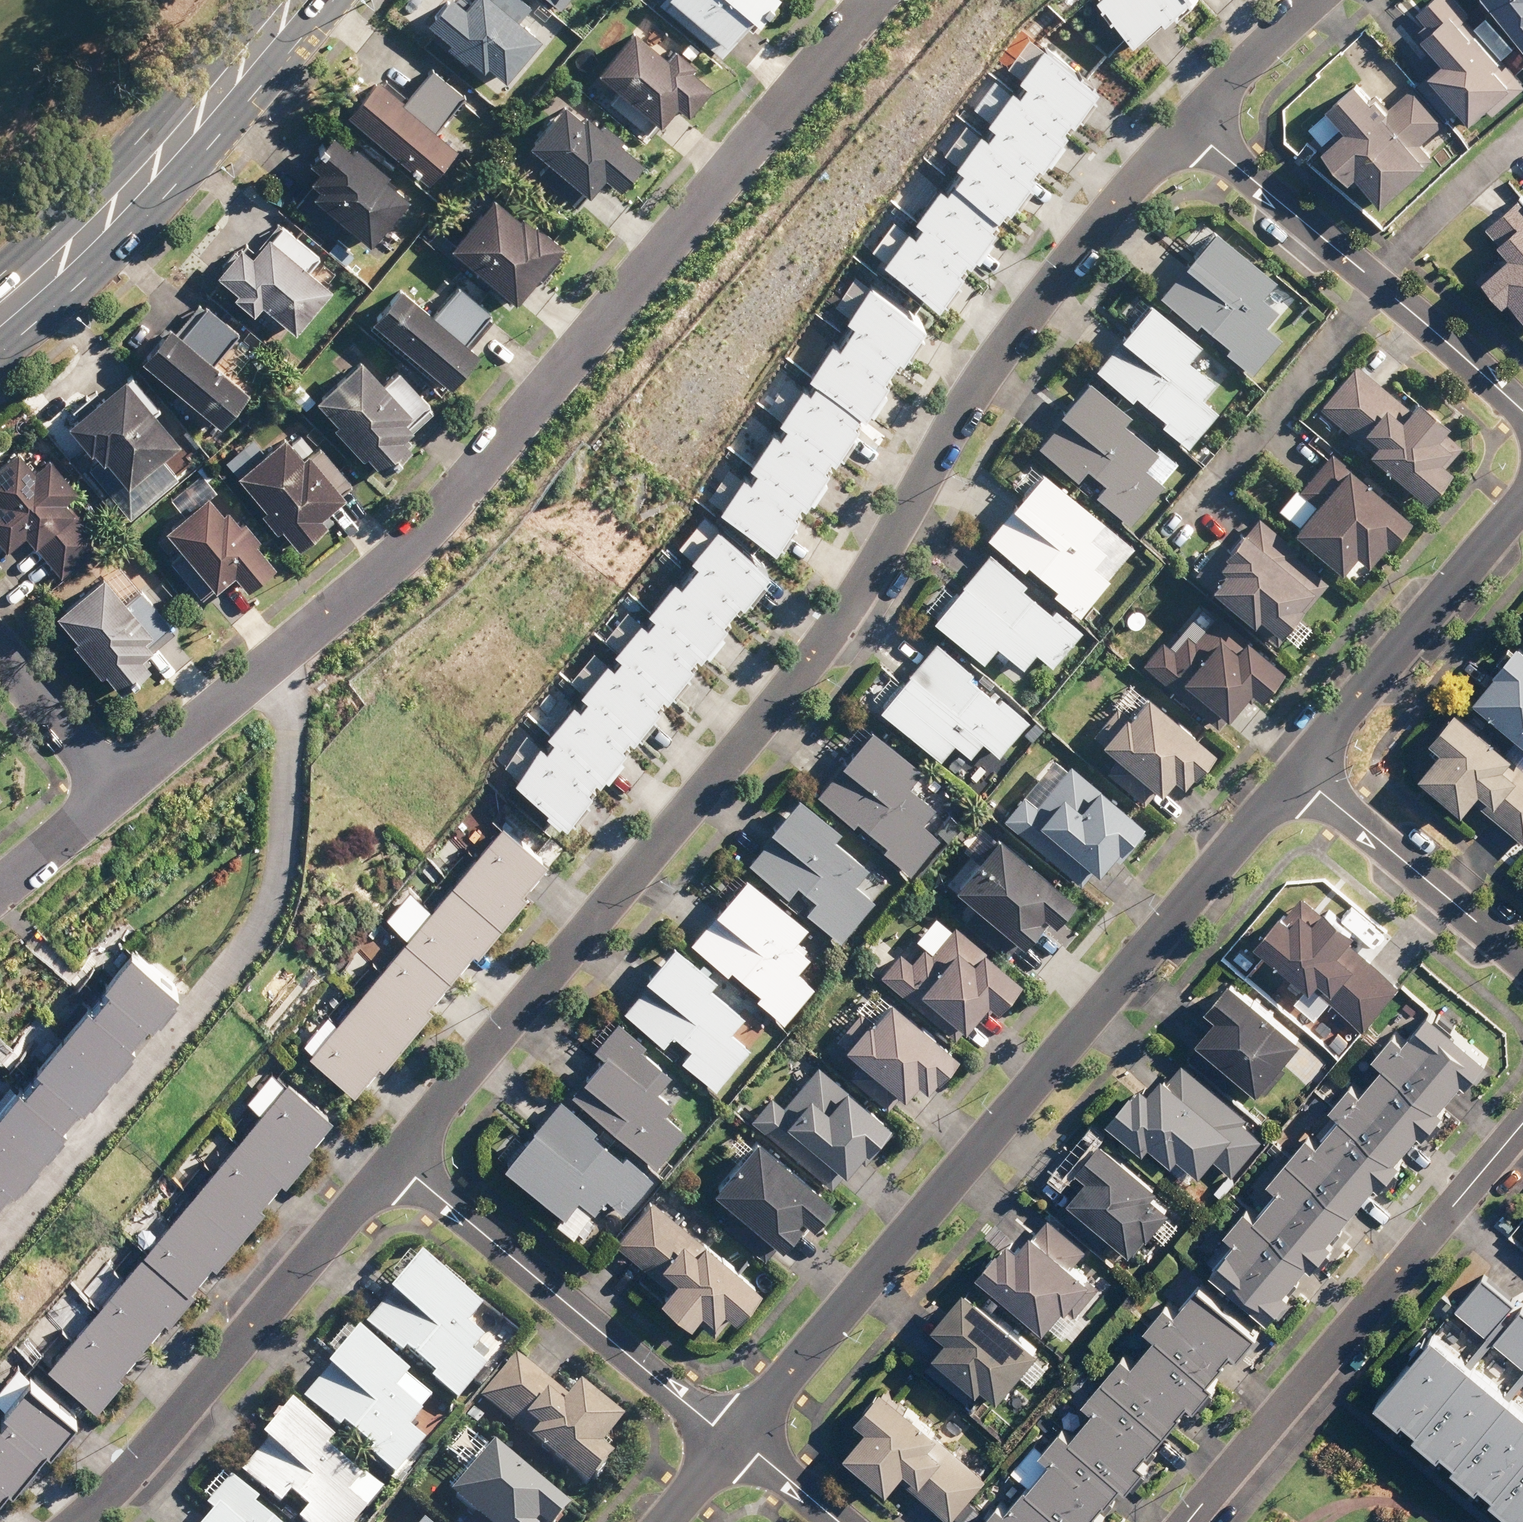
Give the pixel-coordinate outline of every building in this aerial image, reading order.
[(530,0),(451,0),(436,17),(500,73),(550,18),(530,0)] [(709,42),(747,0),(663,0),(709,42)] [(1143,38),(1170,12),(1173,15),(1190,0),(1108,0),(1143,38)] [(1454,0),(1426,0),(1420,6),(1414,0),(1403,0),(1378,24),(1407,53),(1402,58),(1422,79),(1417,84),(1370,37),(1347,60),(1365,78),(1360,82),(1396,118),(1392,121),(1418,147),(1453,112),(1465,125),(1506,84),(1492,70),(1499,64),(1482,48),(1488,42),(1465,18),(1468,15),(1454,0)] [(1522,53),(1522,0),(1481,0),(1522,53)] [(695,60),(631,4),(581,59),(644,116),(695,60)] [(1025,78),(1017,88),(1065,123),(1096,79),(1043,41),(1018,74),(1025,78)] [(471,115),(407,58),(357,114),(420,171),(471,115)] [(639,134),(576,77),(525,133),(589,189),(639,134)] [(1355,79),(1320,110),(1324,115),(1310,127),(1322,141),(1314,149),(1345,184),(1352,178),(1376,205),(1423,164),(1382,118),(1386,115),(1355,79)] [(994,121),(986,132),(1034,166),(1065,123),(1011,84),(987,117),(994,121)] [(961,164),(954,174),(1002,209),(1034,166),(986,132),(980,127),(956,160),(961,164)] [(400,190),(337,133),(286,189),(350,245),(400,190)] [(939,184),(917,214),(971,252),(1002,209),(954,174),(944,188),(939,184)] [(546,232),(483,176),(432,231),(496,288),(546,232)] [(1517,199),(1483,231),(1504,253),(1475,280),(1522,330),(1522,206),(1517,199)] [(330,258),(266,202),(216,257),(279,314),(330,258)] [(1218,212),(1154,285),(1255,374),(1319,301),(1218,212)] [(897,220),(875,250),(939,296),(971,252),(917,214),(907,227),(897,220)] [(489,299),(426,242),(376,298),(439,355),(489,299)] [(855,318),(847,330),(894,360),(923,316),(870,281),(848,314),(855,318)] [(1249,390),(1140,301),(1086,365),(1195,455),(1249,390)] [(254,359),(191,302),(141,358),(204,415),(254,359)] [(834,334),(811,370),(815,372),(865,405),(894,360),(847,330),(840,338),(834,334)] [(410,405),(347,348),(296,404),(359,460),(410,405)] [(1361,349),(1313,406),(1426,499),(1474,442),(1361,349)] [(170,417),(107,360),(57,416),(120,472),(170,417)] [(804,380),(782,414),(835,449),(865,405),(815,372),(808,383),(804,380)] [(1189,470),(1078,373),(1025,434),(1135,531),(1189,470)] [(774,426),(752,458),(806,493),(835,449),(788,418),(780,430),(774,426)] [(334,478),(270,421),(220,477),(283,533),(334,478)] [(22,441),(0,466),(0,522),(35,553),(86,498),(22,441)] [(1347,454),(1290,522),(1375,593),(1432,525),(1347,454)] [(745,470),(723,502),(777,537),(806,493),(757,461),(749,473),(745,470)] [(1147,560),(1039,464),(978,532),(1086,628),(1147,560)] [(269,534),(206,477),(155,533),(219,590),(269,534)] [(1264,510),(1188,586),(1271,667),(1347,591),(1264,510)] [(718,523),(684,564),(734,604),(768,563),(718,523)] [(1078,639),(983,547),(924,608),(978,660),(992,646),(1015,667),(1030,651),(1049,669),(1078,639)] [(173,612),(110,555),(60,611),(123,668),(173,612)] [(684,564),(651,606),(700,646),(734,604),(684,564)] [(651,606),(617,647),(666,688),(700,646),(651,606)] [(934,638),(873,703),(926,753),(951,738),(967,752),(978,741),(995,757),(1026,725),(934,638)] [(1488,686),(1522,719),(1522,643),(1507,660),(1510,663),(1488,686)] [(617,647),(583,689),(632,729),(666,688),(617,647)] [(1146,696),(1133,685),(1100,723),(1123,743),(1102,767),(1131,792),(1135,787),(1149,800),(1166,779),(1172,785),(1184,771),(1195,780),(1226,744),(1156,684),(1146,696)] [(583,689),(549,731),(599,771),(632,729),(583,689)] [(1470,698),(1444,729),(1448,732),(1436,746),(1444,752),(1430,770),(1443,781),(1447,776),(1480,804),(1496,785),(1503,792),(1493,804),(1522,829),(1522,760),(1519,757),(1522,752),(1522,743),(1470,698)] [(969,806),(871,719),(803,795),(901,882),(969,806)] [(549,731),(515,772),(565,812),(599,771),(549,731)] [(1105,782),(1080,760),(1043,801),(1034,792),(1015,814),(1087,879),(1105,860),(1111,865),(1153,819),(1108,779),(1105,782)] [(893,897),(792,805),(740,860),(841,953),(893,897)] [(502,816),(454,873),(501,912),(526,882),(523,879),(546,853),(502,816)] [(1007,828),(965,879),(986,897),(970,916),(1011,950),(1026,933),(1034,940),(1058,912),(1062,916),(1083,891),(1007,828)] [(802,926),(730,869),(672,942),(778,1026),(809,988),(793,967),(807,949),(792,938),(802,926)] [(454,873),(406,929),(449,965),(472,939),(476,942),(501,912),(454,873)] [(1287,961),(1297,970),(1279,990),(1311,1018),(1336,990),(1374,1023),(1412,980),(1371,944),(1366,950),(1354,940),(1370,923),(1331,889),(1321,900),(1307,888),(1269,932),(1294,954),(1287,961)] [(990,946),(955,915),(917,958),(906,949),(887,971),(960,1034),(972,1020),(976,1023),(1000,996),(1007,1002),(1031,974),(994,942),(990,946)] [(406,929),(358,986),(405,1025),(433,993),(428,990),(449,965),(406,929)] [(132,942),(98,983),(141,1018),(149,1009),(153,1011),(179,980),(132,942)] [(663,950),(613,1003),(712,1096),(762,1042),(663,950)] [(1315,1030),(1244,970),(1222,996),(1223,997),(1212,1010),(1222,1018),(1213,1028),(1215,1030),(1196,1052),(1235,1085),(1251,1066),(1271,1083),(1315,1030)] [(98,983),(64,1024),(110,1062),(135,1033),(132,1030),(141,1018),(98,983)] [(358,986),(310,1043),(354,1079),(379,1050),(382,1053),(405,1025),(358,986)] [(969,1049),(900,991),(879,1016),(868,1007),(847,1032),(871,1052),(855,1071),(894,1104),(908,1087),(914,1091),(929,1073),(941,1083),(969,1049)] [(1272,1348),(1278,1341),(1267,1331),(1271,1326),(1244,1303),(1253,1294),(1278,1316),(1299,1291),(1294,1287),(1316,1261),(1322,1265),(1344,1239),(1337,1234),(1384,1180),(1389,1184),(1411,1158),(1406,1154),(1427,1130),(1431,1133),(1453,1108),(1448,1103),(1471,1076),(1476,1080),(1496,1057),(1439,1008),(1412,1039),(1400,1028),(1378,1053),(1389,1063),(1368,1088),(1358,1079),(1335,1105),(1348,1116),(1327,1140),(1316,1130),(1272,1180),(1285,1191),(1268,1211),(1255,1200),(1247,1209),(1233,1197),(1222,1210),(1231,1219),(1212,1241),(1229,1256),(1185,1307),(1175,1298),(1145,1333),(1156,1342),(1142,1359),(1131,1349),(1084,1404),(1095,1414),(1079,1432),(1068,1423),(1044,1451),(1037,1445),(1013,1473),(1023,1482),(1020,1486),(1008,1476),(997,1488),(1011,1499),(991,1521),(1106,1521),(1116,1510),(1110,1505),(1134,1477),(1139,1482),(1159,1459),(1153,1454),(1196,1405),(1193,1403),(1200,1396),(1207,1402),(1228,1378),(1223,1373),(1238,1355),(1236,1354),(1244,1345),(1250,1351),(1261,1339),(1272,1348)] [(64,1024),(30,1065),(73,1100),(80,1090),(84,1093),(110,1062),(64,1024)] [(708,1112),(604,1025),(543,1097),(647,1184),(708,1112)] [(1274,1132),(1190,1055),(1167,1080),(1157,1071),(1123,1108),(1160,1141),(1166,1135),(1188,1155),(1194,1148),(1215,1167),(1223,1158),(1237,1172),(1274,1132)] [(781,1096),(761,1120),(838,1183),(896,1113),(854,1078),(850,1083),(824,1062),(790,1103),(781,1096)] [(0,1100),(0,1109),(42,1144),(68,1113),(64,1110),(73,1100),(30,1065),(0,1100)] [(288,1068),(241,1126),(290,1166),(313,1137),(308,1134),(333,1104),(288,1068)] [(544,1102),(495,1158),(591,1240),(639,1184),(544,1102)] [(4,1182),(13,1172),(17,1175),(42,1144),(0,1109),(0,1178),(4,1182)] [(1173,1177),(1115,1128),(1111,1132),(1099,1122),(1068,1159),(1092,1179),(1065,1210),(1110,1248),(1125,1230),(1144,1246),(1184,1198),(1167,1185),(1173,1177)] [(241,1126),(193,1183),(242,1223),(265,1196),(261,1192),(286,1162),(241,1126)] [(844,1196),(767,1131),(723,1184),(743,1201),(728,1219),(771,1256),(787,1237),(793,1243),(816,1215),(823,1221),(844,1196)] [(193,1183),(146,1241),(190,1277),(212,1250),(217,1254),(242,1223),(193,1183)] [(770,1280),(658,1196),(624,1243),(675,1281),(667,1292),(700,1317),(710,1303),(722,1312),(730,1301),(745,1313),(770,1280)] [(1057,1212),(1037,1235),(1024,1224),(992,1261),(1058,1320),(1079,1296),(1081,1298),(1105,1271),(1085,1254),(1094,1244),(1057,1212)] [(146,1241),(98,1299),(143,1335),(167,1305),(172,1309),(195,1281),(146,1241)] [(488,1310),(431,1260),(374,1325),(411,1358),(414,1354),(441,1378),(439,1380),(462,1400),(494,1364),(479,1351),(489,1339),(474,1326),(488,1310)] [(1055,1340),(979,1277),(947,1316),(931,1302),(902,1338),(978,1400),(997,1377),(1013,1390),(1029,1371),(1041,1380),(1053,1365),(1042,1356),(1055,1340)] [(98,1299),(51,1357),(100,1397),(127,1364),(122,1360),(143,1335),(98,1299)] [(416,1375),(368,1331),(362,1338),(347,1324),(328,1344),(344,1359),(310,1397),(348,1432),(352,1428),(379,1453),(377,1455),(401,1477),(431,1443),(415,1429),(430,1412),(427,1409),(436,1400),(413,1378),(416,1375)] [(1426,1336),(1376,1392),(1522,1521),(1522,1423),(1426,1336)] [(576,1398),(522,1355),(485,1401),(597,1489),(624,1455),(612,1445),(631,1421),(586,1386),(576,1398)] [(42,1364),(16,1399),(20,1402),(15,1410),(4,1402),(0,1407),(0,1494),(13,1477),(18,1481),(26,1470),(33,1476),(66,1433),(69,1436),(94,1403),(42,1364)] [(949,1423),(895,1376),(868,1408),(880,1418),(858,1442),(903,1481),(908,1475),(956,1517),(995,1472),(958,1440),(973,1423),(960,1411),(949,1423)] [(301,1406),(245,1473),(287,1508),(297,1495),(314,1508),(302,1521),(303,1521),(364,1521),(374,1510),(356,1495),(371,1477),(335,1448),(342,1440),(301,1406)] [(458,1498),(478,1515),(471,1521),(571,1521),(580,1513),(502,1444),(496,1451),(467,1426),(448,1448),(470,1468),(450,1490),(458,1498)] [(265,1506),(268,1501),(228,1467),(202,1496),(220,1511),(210,1521),(284,1521),(265,1506)]
